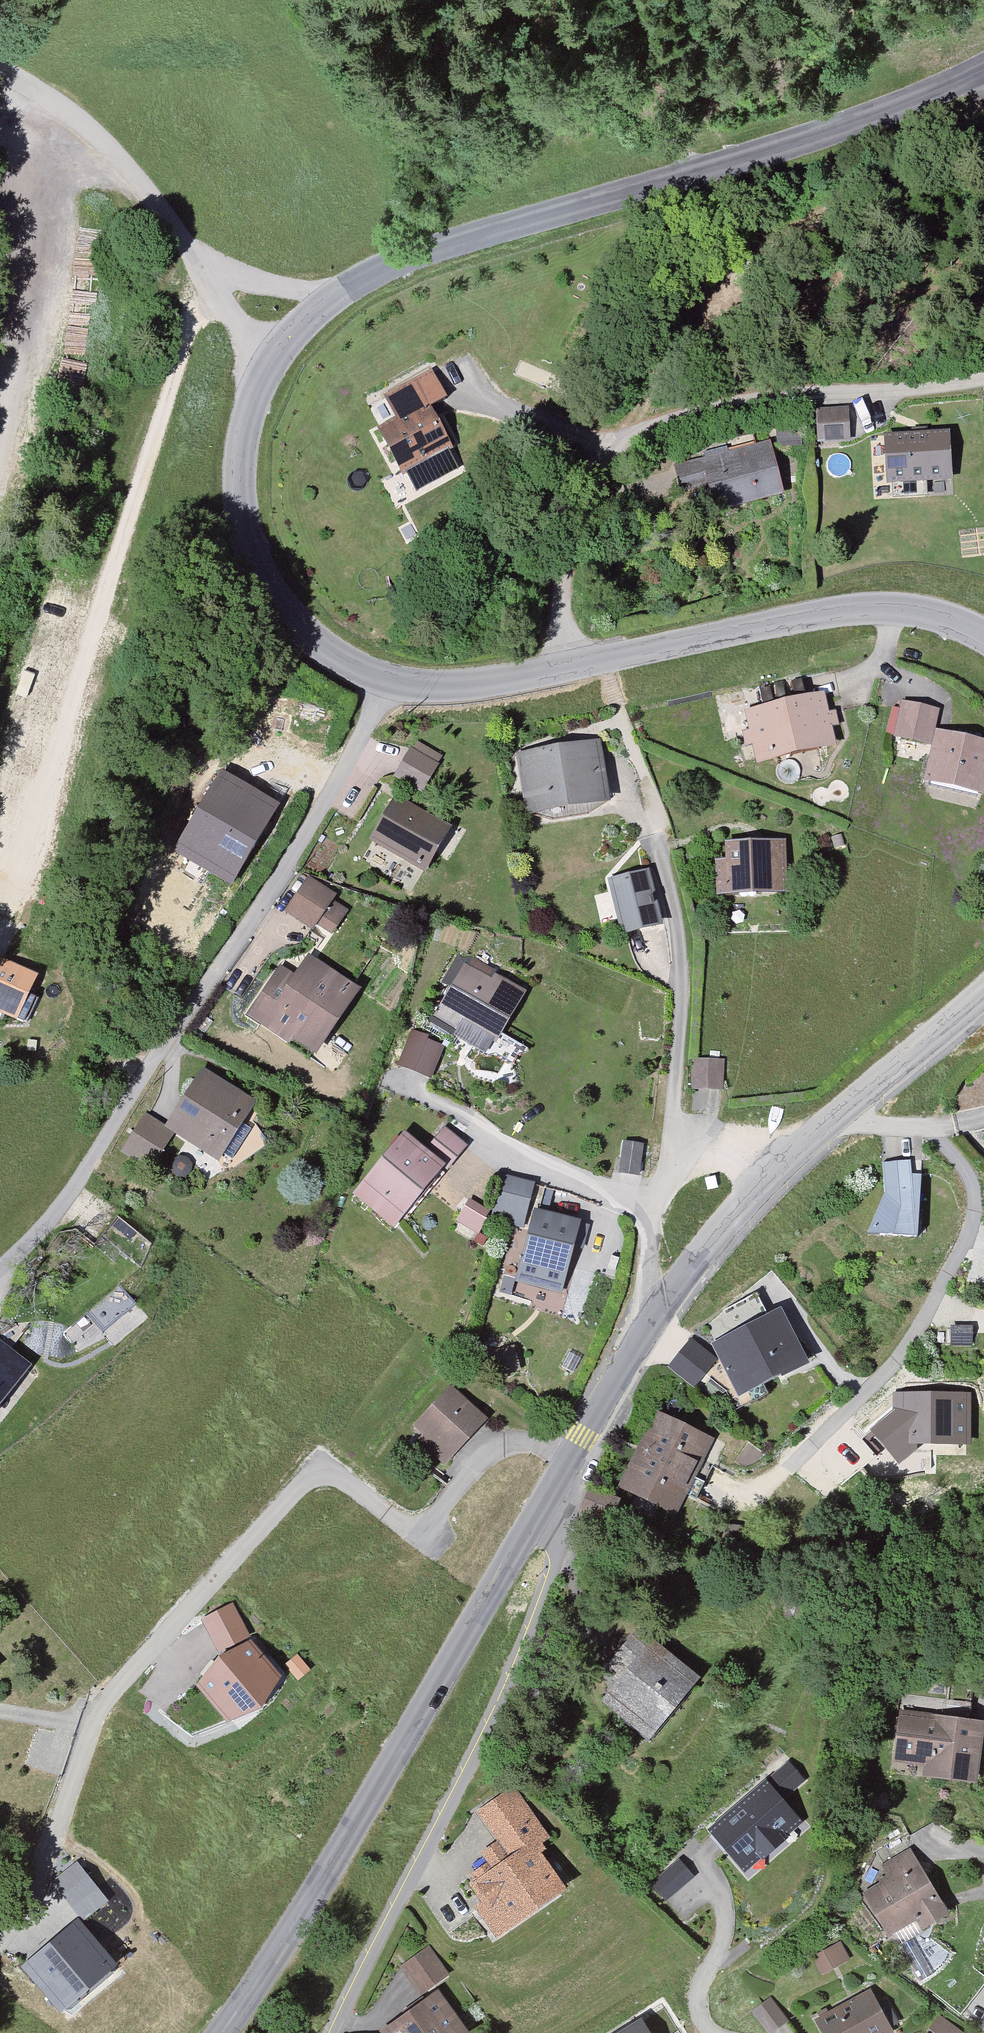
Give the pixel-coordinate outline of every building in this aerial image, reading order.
[(435,375),(387,409),(398,425),(374,443),(403,483),(457,445),(438,418),(457,404),(435,375)] [(847,412),(817,415),(821,450),(851,445),(847,412)] [(952,440),(885,442),(891,488),(957,484),(952,440)] [(697,523),(785,499),(773,449),(679,469),(697,523)] [(822,698),(747,714),(760,770),(837,751),(822,698)] [(940,713),(907,705),(901,711),(897,742),(934,748),(940,713)] [(937,733),(934,748),(926,786),(983,798),(983,743),(937,733)] [(601,744),(517,758),(527,818),(611,804),(601,744)] [(414,749),(395,782),(425,800),(443,765),(414,749)] [(233,881),(272,811),(225,785),(185,854),(233,881)] [(398,802),(371,844),(428,875),(455,831),(398,802)] [(782,846),(724,848),(728,866),(717,866),(719,904),(786,902),(782,846)] [(648,862),(607,870),(618,924),(659,915),(648,862)] [(312,881),(287,915),(330,945),(345,923),(334,917),(344,901),(312,881)] [(294,966),(251,1021),(318,1064),(363,995),(311,962),(294,966)] [(0,969),(0,1018),(20,1029),(39,984),(1,968),(0,969)] [(465,968),(434,1018),(488,1056),(493,1045),(499,1047),(528,999),(465,968)] [(402,1064),(437,1074),(446,1039),(412,1029),(402,1064)] [(268,1092),(206,1057),(172,1118),(233,1153),(268,1092)] [(725,1064),(696,1064),(694,1095),(726,1095),(725,1064)] [(646,1148),(623,1146),(619,1176),(639,1178),(646,1148)] [(402,1148),(353,1197),(395,1230),(443,1180),(402,1148)] [(881,1194),(865,1235),(915,1237),(916,1174),(909,1176),(903,1159),(877,1163),(881,1194)] [(497,1214),(530,1219),(536,1177),(504,1172),(497,1214)] [(470,1195),(458,1219),(481,1230),(493,1207),(470,1195)] [(537,1216),(526,1266),(572,1275),(584,1228),(537,1216)] [(784,1295),(710,1328),(738,1383),(813,1351),(784,1295)] [(683,1336),(672,1371),(705,1381),(716,1346),(683,1336)] [(31,1364),(0,1340),(0,1404),(31,1364)] [(518,1347),(504,1348),(506,1371),(520,1369),(518,1347)] [(971,1390),(896,1391),(896,1406),(868,1430),(897,1463),(920,1443),(972,1442),(971,1390)] [(453,1393),(410,1437),(449,1465),(486,1420),(453,1393)] [(732,1445),(657,1414),(619,1489),(687,1520),(732,1445)] [(232,1608),(200,1619),(211,1652),(244,1641),(232,1608)] [(615,1672),(606,1708),(657,1751),(707,1686),(646,1639),(615,1672)] [(244,1641),(196,1680),(223,1716),(274,1678),(244,1641)] [(939,1719),(935,1737),(903,1731),(893,1780),(983,1788),(983,1726),(939,1719)] [(776,1762),(713,1820),(754,1864),(817,1806),(776,1762)] [(467,1886),(505,1944),(578,1896),(542,1850),(553,1843),(517,1794),(481,1820),(506,1854),(496,1848),(484,1861),(486,1870),(467,1886)] [(880,1882),(866,1898),(891,1942),(897,1940),(903,1951),(932,1931),(943,1931),(952,1921),(912,1852),(885,1864),(880,1882)] [(680,1854),(652,1879),(668,1896),(696,1871),(680,1854)] [(54,1878),(85,1917),(110,1897),(80,1858),(54,1878)] [(71,1920),(15,1967),(52,2010),(108,1962),(71,1920)] [(843,1939),(816,1953),(825,1970),(852,1956),(843,1939)] [(384,2032),(385,2032),(475,2032),(420,1956),(401,1969),(423,2004),(384,2032)] [(828,2009),(817,2021),(825,2032),(895,2032),(896,2032),(871,1991),(828,2009)] [(769,2029),(788,2021),(777,1996),(758,2004),(769,2029)] [(600,2032),(665,2032),(646,2003),(600,2032)] [(967,2029),(942,2011),(926,2032),(927,2032),(965,2032),(967,2029)]
